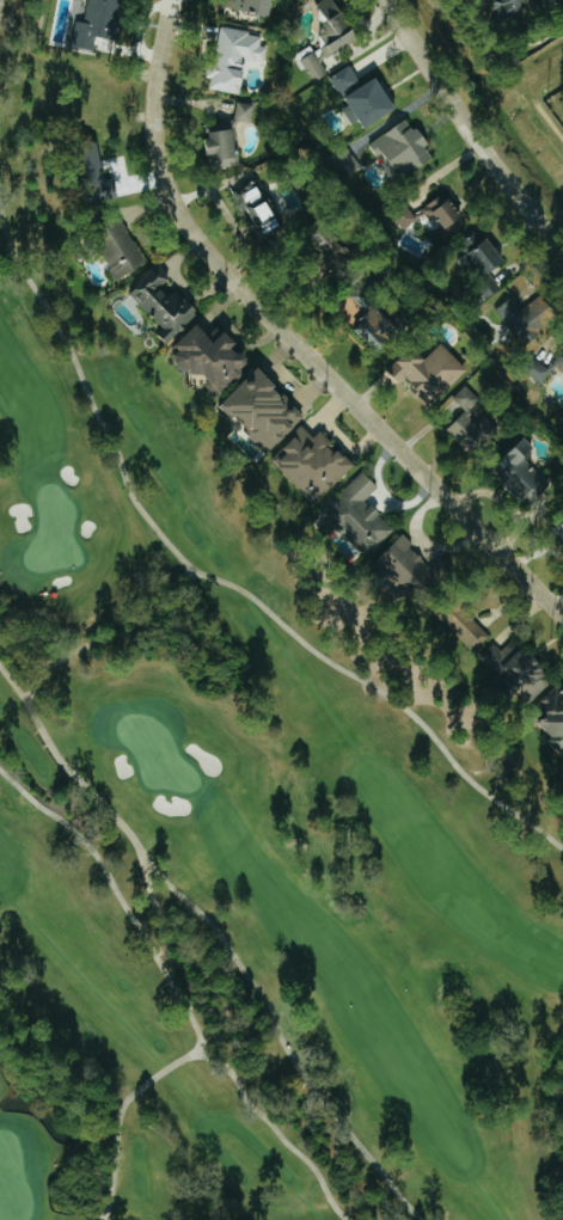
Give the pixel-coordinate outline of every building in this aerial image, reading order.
[(92,48),(94,35),(116,39),(124,0),(86,0),(82,20),(73,18),(68,43),(92,48)] [(236,10),(274,17),(276,0),(247,0),(247,1),(242,0),(238,0),(236,10)] [(339,0),(326,0),(316,5),(330,30),(319,36),(325,47),(302,59),(315,83),(331,74),(324,62),(361,41),(339,0)] [(502,0),(498,0),(495,16),(526,22),(531,0),(502,0)] [(214,89),(243,94),(249,59),(267,62),(269,47),(262,46),(264,35),(225,28),(214,89)] [(400,111),(381,78),(365,87),(353,65),(333,76),(350,106),(346,108),(355,123),(362,119),(368,129),(400,111)] [(241,166),(237,123),(255,121),(254,102),(236,104),(238,121),(209,124),(213,169),(241,166)] [(371,144),(380,157),(386,153),(406,181),(438,158),(409,117),(371,144)] [(68,145),(93,140),(102,179),(111,177),(116,196),(69,206),(66,186),(77,184),(68,145)] [(285,222),(256,181),(237,194),(266,235),(285,222)] [(455,233),(470,219),(445,191),(417,216),(421,219),(427,213),(435,221),(440,217),(455,233)] [(420,219),(409,206),(396,216),(407,229),(420,219)] [(114,278),(145,258),(115,211),(84,232),(114,278)] [(493,272),(507,263),(486,229),(464,242),(486,276),(473,285),(483,302),(503,289),(493,272)] [(155,333),(164,342),(196,313),(192,309),(195,307),(172,288),(169,293),(159,283),(167,277),(158,262),(127,290),(137,302),(163,324),(155,333)] [(497,309),(525,346),(562,317),(543,294),(525,308),(515,295),(497,309)] [(171,343),(194,320),(209,337),(221,326),(233,338),(228,344),(233,349),(240,349),(244,352),(244,358),(241,363),(245,368),(221,391),(219,394),(213,387),(208,387),(204,385),(203,376),(204,375),(201,370),(189,370),(185,367),(179,366),(171,356),(171,343)] [(428,359),(413,345),(384,377),(397,389),(406,379),(434,406),(469,368),(443,343),(428,359)] [(530,373),(544,383),(553,370),(540,360),(530,373)] [(216,403),(256,364),(304,415),(264,452),(216,403)] [(448,430),(475,456),(501,429),(479,407),(484,402),(467,385),(454,398),(467,411),(448,430)] [(310,502),(350,461),(318,429),(312,436),(300,424),(267,458),(310,502)] [(495,472),(534,505),(555,481),(516,448),(495,472)] [(319,510),(365,556),(392,528),(362,498),(377,485),(361,470),(319,510)] [(372,560),(411,600),(432,581),(435,586),(453,568),(440,554),(428,566),(408,545),(411,541),(402,531),(372,560)] [(472,651),(429,607),(452,583),(470,602),(464,608),(489,634),(472,651)] [(490,680),(507,697),(514,688),(528,703),(553,679),(520,645),(507,658),(492,643),(479,656),(496,673),(490,680)] [(534,725),(537,722),(549,734),(544,738),(562,757),(562,683),(561,686),(556,681),(522,713),(534,725)]
